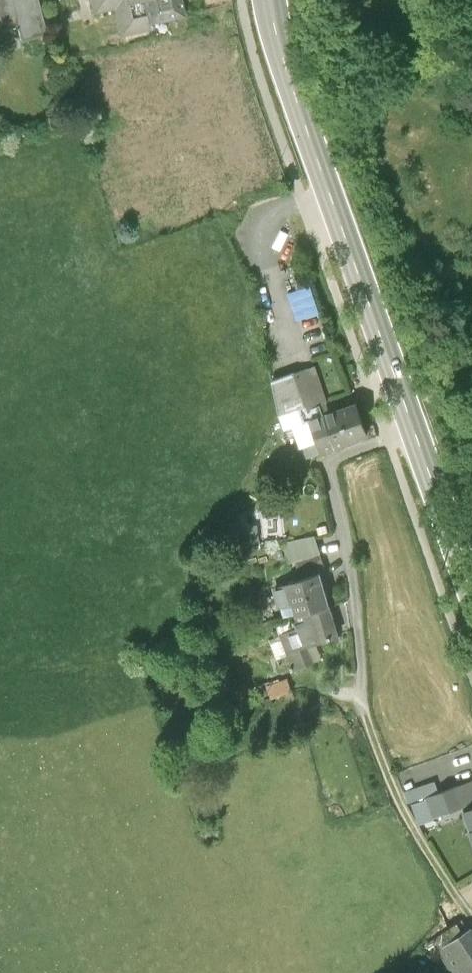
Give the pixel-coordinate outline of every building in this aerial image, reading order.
[(20,28),(24,43),(55,34),(45,0),(0,0),(0,34),(20,28)] [(284,439),(315,431),(311,422),(307,409),(325,401),(314,370),(274,383),(284,439)] [(357,405),(324,417),(335,448),(368,435),(357,405)] [(324,417),(311,422),(315,431),(319,443),(304,448),(308,458),(335,448),(324,417)] [(297,600),(301,612),(330,602),(320,571),(275,586),(282,605),(297,600)] [(296,614),(307,644),(308,647),(342,635),(330,602),(301,612),(296,614)] [(306,648),(308,647),(307,644),(287,651),(295,672),(312,665),(306,648)] [(293,695),(288,683),(267,691),(272,703),(293,695)] [(463,786),(469,810),(471,810),(471,783),(463,786)] [(410,802),(431,798),(428,785),(408,789),(410,802)] [(458,791),(430,802),(437,820),(466,809),(458,791)] [(465,934),(458,924),(450,930),(456,940),(465,934)] [(470,930),(465,934),(456,940),(438,952),(452,972),(471,972),(471,933),(470,930)]
